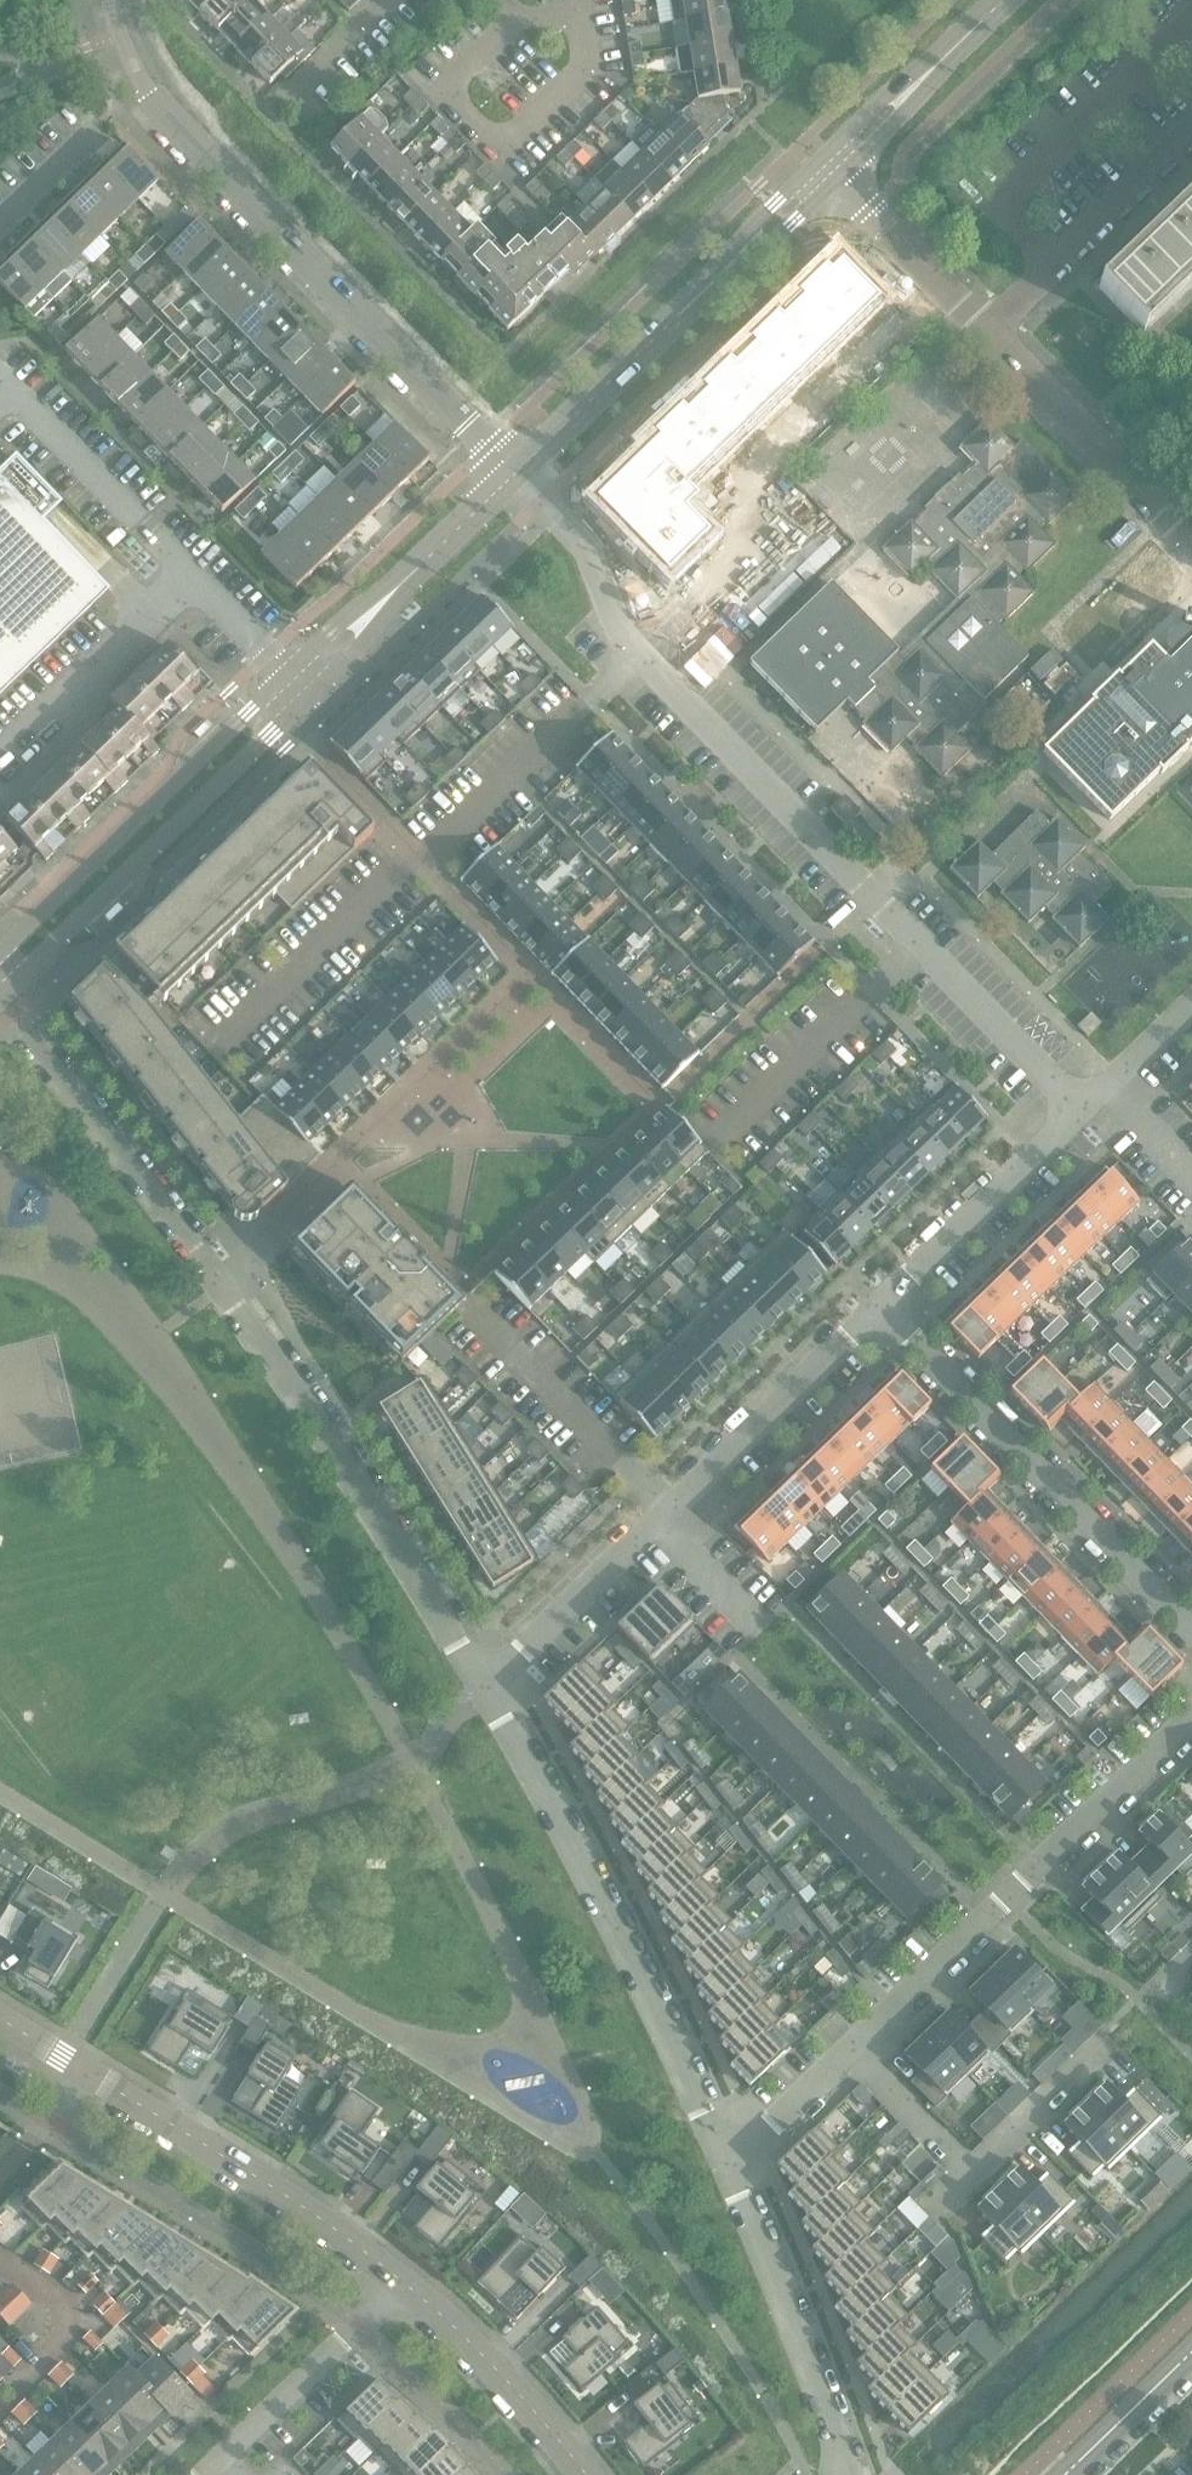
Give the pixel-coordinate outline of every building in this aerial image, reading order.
[(199,13),(213,0),(186,0),(199,13)] [(199,13),(217,31),(249,0),(213,0),(199,13)] [(217,31),(235,49),(267,17),(255,4),(254,4),(250,0),(249,0),(217,31)] [(349,12),(357,4),(359,2),(357,0),(337,0),(349,12)] [(724,0),(669,0),(673,23),(685,21),(726,14),(724,0)] [(635,14),(633,3),(622,5),(624,16),(635,14)] [(730,40),(726,14),(685,21),(689,47),(730,40)] [(294,17),(287,24),(292,28),(296,32),(297,31),(303,25),(305,23),(301,20),(296,15),(294,17)] [(267,17),(235,49),(252,66),(285,35),(289,39),(296,32),(292,28),(287,24),(280,31),(270,20),(267,17)] [(285,35),(252,66),(270,85),(281,74),(285,79),(314,51),(316,50),(298,32),(297,31),(296,32),(289,39),(285,35)] [(730,40),(689,47),(677,49),(681,75),(693,73),(734,66),(730,40)] [(641,55),(639,43),(628,45),(630,57),(641,55)] [(643,67),(641,55),(630,57),(631,68),(643,67)] [(726,117),(723,98),(739,95),(734,66),(693,73),(697,100),(691,107),(721,136),(733,124),(726,117)] [(420,99),(412,90),(403,98),(411,107),(420,99)] [(429,108),(420,99),(411,107),(420,116),(429,108)] [(619,114),(612,106),(603,114),(611,122),(619,114)] [(721,136),(691,107),(661,135),(692,165),(708,149),(721,136)] [(348,166),(379,137),(387,130),(387,125),(374,113),(369,113),(331,148),(348,166)] [(611,122),(603,114),(595,122),(602,130),(611,122)] [(692,165),(661,135),(651,124),(632,143),(642,154),(671,184),(692,165)] [(457,136),(449,128),(440,136),(448,145),(457,136)] [(465,145),(457,136),(448,145),(456,153),(465,145)] [(368,187),(399,157),(379,137),(348,166),(368,187)] [(582,150),(575,142),(566,150),(573,158),(582,150)] [(671,184),(642,154),(632,143),(613,161),(623,171),(653,202),(671,184)] [(159,182),(125,147),(105,165),(140,201),(159,182)] [(564,167),(573,158),(566,150),(557,158),(564,167)] [(386,206),(417,176),(399,157),(368,187),(386,206)] [(653,202),(623,171),(613,161),(594,180),(604,190),(634,220),(653,202)] [(140,201),(105,165),(86,184),(121,219),(140,201)] [(493,175),(485,166),(476,174),(484,183),(493,175)] [(404,224),(434,194),(427,186),(432,180),(426,174),(420,179),(417,176),(386,206),(404,224)] [(501,183),(493,175),(484,183),(493,192),(501,183)] [(534,197),(543,188),(535,179),(526,188),(534,197)] [(121,219),(86,184),(68,202),(102,237),(121,219)] [(972,208),(955,189),(946,198),(963,216),(972,208)] [(634,220),(604,190),(585,208),(615,239),(634,220)] [(422,243),(453,214),(434,194),(404,224),(422,243)] [(504,216),(514,207),(506,198),(496,208),(504,216)] [(102,237),(68,202),(49,220),(83,256),(102,237)] [(471,232),(476,227),(481,222),(463,203),(453,214),(422,243),(440,262),(471,232)] [(1191,287),(1191,204),(1100,293),(1142,336),(1191,287)] [(512,224),(522,215),(514,207),(504,216),(512,224)] [(615,239),(585,208),(565,228),(594,258),(615,239)] [(519,233),(529,223),(522,215),(512,224),(519,233)] [(174,237),(185,227),(176,217),(165,228),(174,237)] [(83,256),(49,220),(30,238),(64,274),(83,256)] [(184,274),(217,242),(199,224),(166,255),(184,274)] [(507,332),(570,271),(576,276),(585,267),(594,258),(565,228),(557,236),(549,243),(543,237),(526,254),(517,244),(508,252),(513,256),(503,265),(488,250),(494,245),(476,227),(471,232),(440,262),(444,266),(445,264),(444,263),(448,260),(462,275),(458,278),(457,277),(455,278),(476,300),(477,298),(476,297),(480,293),(494,308),(490,312),(489,310),(488,312),(507,332)] [(155,256),(166,246),(157,236),(146,246),(155,256)] [(64,274),(30,238),(11,257),(54,301),(73,283),(64,274)] [(201,292),(234,260),(217,242),(184,274),(201,292)] [(145,266),(155,256),(146,246),(136,256),(145,266)] [(11,257),(0,267),(0,285),(26,312),(34,320),(54,301),(11,257)] [(219,310),(251,278),(234,260),(201,292),(219,310)] [(620,479),(596,502),(629,535),(644,551),(669,576),(711,536),(694,518),(689,514),(703,500),(690,487),(759,420),(880,303),(881,302),(879,301),(842,263),(831,273),(826,269),(799,296),(803,300),(783,320),(778,315),(750,342),(755,347),(734,368),(729,363),(644,446),(648,452),(620,479)] [(118,292),(128,282),(119,273),(108,283),(118,292)] [(143,294),(152,285),(144,277),(135,286),(143,294)] [(236,327),(268,296),(251,278),(219,310),(236,327)] [(107,303),(118,292),(108,283),(98,293),(107,303)] [(253,345),(286,313),(268,296),(236,327),(253,345)] [(138,318),(147,309),(139,301),(130,310),(138,318)] [(169,322),(179,313),(171,305),(161,313),(169,322)] [(80,329),(91,318),(81,309),(71,319),(80,329)] [(146,327),(155,318),(147,309),(138,318),(146,327)] [(178,330),(187,321),(179,313),(169,322),(178,330)] [(270,363),(303,331),(286,313),(253,345),(270,363)] [(69,339),(80,329),(71,319),(60,330),(69,339)] [(83,372),(116,340),(98,321),(65,353),(83,372)] [(287,381),(320,349),(303,331),(270,363),(287,381)] [(172,354),(182,345),(174,336),(164,345),(172,354)] [(101,389),(133,358),(116,340),(83,372),(101,389)] [(204,357),(213,349),(205,340),(196,349),(204,357)] [(180,362),(190,353),(182,345),(172,354),(180,362)] [(212,366),(221,357),(213,349),(204,357),(212,366)] [(304,399),(337,367),(320,349),(287,381),(304,399)] [(118,407),(151,375),(133,358),(101,389),(118,407)] [(322,417),(355,385),(337,367),(304,399),(322,417)] [(207,389),(216,380),(208,372),(199,381),(207,389)] [(135,425),(168,393),(151,375),(118,407),(135,425)] [(238,393),(247,384),(239,376),(230,385),(238,393)] [(215,398),(224,389),(216,380),(207,389),(215,398)] [(246,401),(255,392),(247,384),(238,393),(246,401)] [(152,443),(185,411),(168,393),(135,425),(152,443)] [(349,419),(361,407),(352,398),(340,410),(349,419)] [(241,425),(250,416),(242,408),(233,417),(241,425)] [(169,461),(202,429),(185,411),(152,443),(169,461)] [(273,429),(282,420),(274,411),(264,420),(273,429)] [(249,433),(258,424),(250,416),(241,425),(249,433)] [(330,437),(342,426),(333,417),(321,428),(330,437)] [(281,437),(290,428),(282,420),(273,429),(281,437)] [(984,700),(1028,657),(998,625),(1004,619),(1006,621),(1035,593),(1018,576),(1024,570),(1027,574),(1056,546),(1039,528),(1045,522),(1048,526),(1077,498),(1022,441),(1016,448),(989,420),(960,448),(977,466),(963,479),(960,475),(925,509),(928,512),(915,525),(911,522),(882,550),(910,579),(928,562),(933,568),(930,571),(957,599),(900,655),(832,584),(750,664),(816,732),(847,703),(866,722),(863,725),(891,754),(907,738),(917,747),(914,750),(942,778),(971,750),(956,735),(988,704),(984,700)] [(429,462),(395,426),(375,445),(409,481),(429,462)] [(319,449),(330,437),(321,428),(310,439),(319,449)] [(187,478),(219,447),(202,429),(169,461),(187,478)] [(276,461),(286,453),(277,444),(268,453),(276,461)] [(409,481),(375,445),(356,464),(391,499),(409,481)] [(204,496),(237,464),(219,447),(187,478),(204,496)] [(293,474),(304,463),(295,453),(284,464),(293,474)] [(16,459),(0,475),(0,694),(107,590),(93,575),(41,521),(35,515),(39,511),(53,497),(17,459),(16,459)] [(237,464),(204,496),(222,515),(254,483),(237,464)] [(281,485),(293,474),(284,464),(272,476),(281,485)] [(391,499),(356,464),(337,482),(372,518),(391,499)] [(372,518),(337,482),(319,500),(353,536),(372,518)] [(255,510),(267,499),(258,489),(246,501),(255,510)] [(353,536),(319,500),(300,519),(334,554),(353,536)] [(244,522),(255,510),(246,501),(234,512),(244,522)] [(334,554),(300,519),(281,537),(316,572),(334,554)] [(316,572),(281,537),(262,556),(296,591),(316,572)] [(482,596),(462,615),(493,647),(511,630),(512,631),(514,629),(482,596)] [(1044,751),(1044,752),(1052,760),(1110,820),(1117,814),(1160,773),(1161,775),(1169,768),(1170,768),(1181,757),(1181,756),(1188,749),(1186,746),(1189,742),(1190,742),(1191,743),(1191,744),(1191,615),(1190,613),(1189,612),(1179,621),(1189,630),(1191,633),(1190,635),(1187,632),(1183,631),(1179,631),(1176,632),(1172,634),(1169,637),(1168,640),(1167,642),(1167,644),(1168,646),(1169,651),(1171,654),(1164,661),(1151,647),(1119,678),(1117,676),(1110,683),(1109,682),(1097,694),(1098,695),(1090,702),(1093,704),(1054,742),(1044,751)] [(462,615),(443,634),(480,672),(481,671),(475,664),(493,647),(462,615)] [(443,634),(424,652),(461,690),(480,672),(443,634)] [(169,646),(149,665),(189,706),(198,697),(195,693),(205,683),(169,646)] [(424,652),(406,670),(442,708),(461,690),(424,652)] [(149,665),(131,683),(163,717),(172,708),(179,715),(189,706),(149,665)] [(406,670),(387,688),(423,726),(442,708),(406,670)] [(533,674),(526,681),(535,691),(542,684),(533,674)] [(526,681),(518,688),(528,698),(535,691),(526,681)] [(115,707),(119,711),(124,715),(151,743),(152,742),(161,733),(154,726),(163,717),(131,683),(111,702),(115,707)] [(387,688),(368,707),(405,744),(423,726),(387,688)] [(368,707),(349,725),(386,763),(387,762),(381,755),(398,739),(404,745),(405,744),(368,707)] [(124,715),(119,711),(101,729),(134,762),(143,754),(150,761),(160,751),(152,742),(151,743),(124,715)] [(495,711),(488,717),(497,727),(505,721),(495,711)] [(488,717),(481,725),(490,734),(497,727),(488,717)] [(349,725),(329,744),(366,782),(386,763),(349,725)] [(82,747),(86,751),(122,788),(132,779),(124,771),(134,762),(101,729),(82,747)] [(587,759),(575,770),(577,771),(578,771),(595,789),(630,755),(612,737),(613,736),(612,735),(587,759)] [(82,747),(63,765),(96,799),(105,790),(112,797),(122,788),(86,751),(82,747)] [(457,747),(450,754),(460,764),(467,757),(457,747)] [(450,754),(443,761),(453,771),(460,764),(450,754)] [(630,755),(595,789),(614,808),(648,774),(630,755)] [(45,783),(49,788),(84,824),(94,815),(87,808),(96,799),(63,765),(45,783)] [(104,964),(66,1000),(208,1182),(210,1180),(209,1179),(213,1176),(227,1190),(222,1193),(219,1195),(231,1211),(232,1210),(233,1212),(234,1215),(235,1217),(237,1219),(240,1220),(242,1221),(245,1222),(247,1222),(250,1222),(253,1221),(255,1219),(257,1218),(259,1215),(260,1213),(261,1210),(262,1212),(271,1204),(321,1156),(309,1143),(275,1109),(275,1108),(264,1097),(263,1096),(262,1097),(246,1112),(236,1122),(152,1014),(146,1009),(267,892),(273,897),(276,895),(292,911),(370,836),(373,832),(330,787),(309,766),(117,951),(117,950),(115,951),(120,956),(107,968),(104,964)] [(648,774),(614,808),(632,827),(666,793),(648,774)] [(26,802),(30,806),(58,835),(67,826),(75,834),(84,824),(49,788),(45,783),(26,802)] [(420,783),(413,790),(422,800),(429,793),(420,783)] [(413,790),(405,797),(415,807),(422,800),(413,790)] [(666,793),(632,827),(650,845),(685,812),(666,793)] [(840,802),(831,811),(847,827),(856,818),(861,813),(845,797),(840,802)] [(568,801),(556,813),(563,820),(575,808),(568,801)] [(6,821),(10,825),(46,861),(56,851),(49,844),(58,835),(30,806),(26,802),(6,821)] [(1080,946),(1111,918),(1064,867),(1085,847),(1044,804),(993,852),(981,838),(951,866),(979,896),(994,882),(1031,921),(1045,909),(1080,946)] [(539,808),(527,819),(533,826),(545,814),(539,808)] [(575,808),(563,820),(570,827),(582,815),(575,808)] [(685,812),(650,845),(668,864),(703,831),(685,812)] [(927,839),(916,828),(905,838),(916,849),(927,839)] [(872,830),(861,841),(871,851),(875,848),(882,840),(872,830)] [(703,831),(668,864),(686,883),(721,850),(703,831)] [(10,870),(6,867),(6,864),(18,853),(0,834),(0,880),(10,870)] [(568,838),(556,850),(563,857),(575,845),(568,838)] [(605,839),(593,851),(600,858),(612,846),(605,839)] [(575,845),(563,857),(570,864),(582,852),(575,845)] [(467,875),(461,881),(462,882),(463,882),(481,900),(516,866),(498,848),(499,847),(497,846),(467,875)] [(612,846),(600,858),(606,865),(618,853),(612,846)] [(721,850),(686,883),(705,902),(739,868),(721,850)] [(516,866),(481,900),(499,919),(534,885),(516,866)] [(739,868),(705,902),(723,921),(758,887),(739,868)] [(605,876),(593,887),(600,894),(612,883),(605,876)] [(641,877),(629,888),(636,895),(648,884),(641,877)] [(612,883),(600,894),(606,901),(618,890),(612,883)] [(648,884),(636,895),(643,902),(655,891),(648,884)] [(534,885),(499,919),(517,938),(552,904),(534,885)] [(758,887),(723,921),(741,940),(776,906),(758,887)] [(552,904),(517,938),(535,956),(570,923),(552,904)] [(776,906),(741,940),(759,958),(794,925),(776,906)] [(641,913),(629,925),(636,932),(648,920),(641,913)] [(678,914),(666,926),(672,933),(685,921),(678,914)] [(648,920),(636,932),(643,939),(655,927),(648,920)] [(685,921),(672,933),(679,940),(691,928),(685,921)] [(570,923),(535,956),(553,974),(552,975),(553,976),(589,941),(588,940),(587,941),(570,923)] [(451,938),(444,945),(478,980),(496,962),(497,963),(498,962),(463,925),(462,927),(462,928),(451,938)] [(794,925),(759,958),(777,977),(776,978),(778,979),(814,944),(812,942),(812,943),(794,925)] [(440,927),(433,933),(444,945),(451,938),(440,927)] [(614,966),(634,966),(635,940),(614,940),(614,966)] [(589,941),(553,976),(553,977),(554,976),(572,994),(607,960),(589,942),(590,941),(589,941)] [(421,945),(414,952),(425,963),(432,957),(421,945)] [(432,957),(425,963),(459,998),(478,980),(444,945),(432,957)] [(678,951),(666,963),(672,970),(684,958),(678,951)] [(714,952),(702,964),(709,971),(721,959),(714,952)] [(684,958),(672,970),(679,977),(691,965),(684,958)] [(721,959),(709,971),(716,978),(728,966),(721,959)] [(607,960),(572,994),(590,1013),(625,979),(607,960)] [(402,963),(395,970),(406,982),(413,975),(402,963)] [(413,975),(406,982),(440,1016),(459,998),(425,963),(413,975)] [(625,979),(590,1013),(608,1032),(643,998),(625,979)] [(383,981),(376,988),(388,1000),(395,993),(383,981)] [(395,993),(388,1000),(421,1035),(440,1016),(406,982),(395,993)] [(714,989),(702,1000),(709,1007),(721,996),(714,989)] [(751,990),(739,1001),(745,1008),(757,996),(751,990)] [(721,996),(709,1007),(715,1014),(728,1003),(721,996)] [(643,998),(608,1032),(626,1051),(661,1017),(643,998)] [(364,1000),(357,1006),(369,1018),(376,1011),(364,1000)] [(376,1011),(369,1018),(402,1053),(421,1035),(388,1000),(376,1011)] [(1088,1037),(1101,1024),(1091,1014),(1078,1027),(1088,1037)] [(661,1017),(626,1051),(645,1069),(679,1036),(661,1017)] [(346,1018),(339,1025),(350,1036),(357,1030),(346,1018)] [(357,1030),(350,1036),(383,1071),(402,1053),(369,1018),(357,1030)] [(327,1036),(320,1043),(331,1054),(338,1048),(327,1036)] [(338,1048),(331,1054),(365,1089),(383,1071),(350,1036),(338,1048)] [(679,1036),(645,1069),(662,1088),(661,1088),(663,1090),(664,1088),(699,1055),(698,1053),(697,1054),(679,1036)] [(896,1051),(887,1041),(880,1048),(889,1058),(896,1051)] [(882,1065),(889,1058),(880,1048),(872,1055),(882,1065)] [(308,1054),(301,1061),(312,1073),(319,1066),(308,1054)] [(319,1066),(312,1073),(346,1107),(365,1089),(331,1054),(319,1066)] [(289,1072),(282,1079),(293,1091),(300,1084),(289,1072)] [(300,1084),(293,1091),(327,1126),(346,1107),(312,1073),(300,1084)] [(849,1077),(842,1084),(852,1094),(859,1087),(849,1077)] [(988,1120),(951,1082),(931,1101),(967,1138),(985,1120),(986,1121),(988,1120)] [(842,1084),(835,1091),(845,1101),(852,1094),(842,1084)] [(271,1090),(264,1097),(275,1108),(282,1102),(271,1090)] [(275,1108),(275,1109),(309,1143),(327,1126),(293,1091),(282,1102),(275,1108)] [(948,1156),(967,1138),(931,1101),(912,1119),(948,1156)] [(665,1111),(647,1128),(689,1172),(707,1154),(708,1155),(709,1153),(667,1110),(666,1108),(664,1110),(665,1111)] [(811,1113),(804,1120),(814,1130),(821,1123),(811,1113)] [(929,1174),(948,1156),(912,1119),(894,1137),(929,1174)] [(804,1120),(797,1127),(807,1137),(814,1130),(804,1120)] [(647,1128),(628,1147),(670,1190),(688,1172),(689,1172),(647,1128)] [(929,1174),(894,1137),(875,1155),(910,1192),(929,1174)] [(628,1147),(609,1165),(651,1208),(670,1190),(628,1147)] [(774,1150),(767,1157),(776,1167),(784,1160),(774,1150)] [(875,1155),(856,1174),(891,1210),(910,1192),(875,1155)] [(767,1157),(760,1164),(769,1174),(776,1167),(767,1157)] [(609,1165),(591,1183),(632,1226),(651,1208),(609,1165)] [(1140,1203),(1106,1168),(1095,1179),(1100,1184),(1092,1191),(1121,1221),(1140,1203)] [(836,1193),(872,1229),(891,1210),(856,1174),(854,1175),(836,1193)] [(730,1177),(723,1184),(734,1196),(741,1189),(730,1177)] [(591,1183),(572,1201),(614,1244),(632,1226),(591,1183)] [(1121,1221),(1092,1191),(1085,1199),(1079,1194),(1069,1203),(1103,1238),(1121,1221)] [(854,1247),(872,1229),(836,1193),(818,1210),(854,1247)] [(302,1236),(290,1247),(402,1363),(463,1303),(424,1263),(425,1263),(397,1234),(397,1235),(364,1201),(339,1200),(302,1236)] [(572,1201),(553,1219),(586,1254),(586,1255),(594,1264),(595,1263),(614,1244),(572,1201)] [(1103,1238),(1069,1203),(1059,1213),(1064,1218),(1057,1226),(1086,1255),(1103,1238)] [(735,1205),(728,1212),(739,1224),(746,1217),(735,1205)] [(699,1206),(692,1213),(704,1225),(711,1218),(699,1206)] [(835,1265),(854,1247),(818,1210),(798,1229),(835,1267),(836,1266),(835,1265)] [(728,1212),(721,1218),(732,1231),(739,1224),(728,1212)] [(692,1213),(685,1220),(697,1232),(704,1225),(692,1213)] [(553,1219),(534,1238),(568,1273),(586,1255),(586,1254),(553,1219)] [(1157,1240),(1167,1231),(1158,1222),(1149,1231),(1157,1240)] [(1086,1255),(1057,1226),(1049,1233),(1044,1228),(1034,1238),(1068,1273),(1086,1255)] [(783,1232),(764,1250),(806,1293),(824,1275),(825,1276),(827,1275),(783,1230),(782,1232),(783,1232)] [(534,1238),(515,1256),(549,1291),(568,1273),(534,1238)] [(1068,1273),(1034,1238),(1024,1247),(1029,1253),(1021,1260),(1050,1290),(1068,1273)] [(697,1241),(690,1248),(702,1260),(709,1253),(697,1241)] [(1191,1276),(1191,1245),(1188,1241),(1155,1273),(1174,1293),(1191,1276)] [(662,1242),(655,1249),(666,1261),(673,1255),(662,1242)] [(690,1248),(683,1255),(695,1267),(702,1260),(690,1248)] [(1139,1257),(1131,1248),(1121,1257),(1130,1266),(1139,1257)] [(655,1249),(648,1256),(659,1268),(666,1261),(655,1249)] [(764,1250),(746,1268),(787,1311),(806,1293),(764,1250)] [(496,1273),(495,1274),(530,1311),(531,1309),(531,1308),(549,1291),(515,1256),(497,1273),(496,1273)] [(1121,1257),(1112,1266),(1121,1275),(1130,1266),(1121,1257)] [(1050,1290),(1021,1260),(1013,1268),(1008,1262),(998,1272),(1032,1307),(1050,1290)] [(746,1268),(727,1286),(768,1329),(787,1311),(746,1268)] [(1032,1307),(998,1272),(988,1282),(993,1287),(986,1294),(1015,1324),(1032,1307)] [(1191,1311),(1191,1276),(1174,1293),(1191,1311)] [(659,1278),(652,1285),(664,1297),(671,1290),(659,1278)] [(624,1279),(617,1286),(629,1298),(636,1291),(624,1279)] [(1094,1300),(1104,1291),(1095,1282),(1086,1291),(1094,1300)] [(652,1285),(645,1291),(657,1303),(664,1297),(652,1285)] [(617,1286),(610,1292),(622,1305),(629,1298),(617,1286)] [(727,1286),(708,1305),(750,1348),(768,1329),(727,1286)] [(1094,1300),(1086,1291),(1076,1300),(1085,1309),(1094,1300)] [(1015,1324),(986,1294),(978,1302),(973,1297),(963,1306),(997,1342),(1015,1324)] [(708,1305),(689,1323),(731,1366),(750,1348),(708,1305)] [(997,1342),(963,1306),(953,1316),(958,1321),(949,1330),(978,1360),(997,1342)] [(622,1314),(615,1321),(626,1333),(633,1327),(622,1314)] [(586,1315),(579,1322),(591,1334),(598,1327),(586,1315)] [(1098,1325),(1089,1316),(1080,1324),(1089,1334),(1098,1325)] [(1068,1326),(1060,1317),(1050,1326),(1059,1335),(1068,1326)] [(615,1321),(608,1328),(619,1340),(626,1333),(615,1321)] [(579,1322),(572,1329),(584,1341),(591,1334),(579,1322)] [(1123,1322),(1114,1331),(1124,1341),(1133,1333),(1123,1322)] [(689,1323),(670,1341),(712,1384),(731,1366),(689,1323)] [(1049,1344),(1059,1335),(1050,1326),(1041,1335),(1049,1344)] [(1143,1343),(1133,1333),(1124,1341),(1134,1352),(1143,1343)] [(670,1341),(651,1359),(693,1402),(712,1384),(670,1341)] [(1126,1354),(1117,1345),(1108,1353),(1117,1363),(1126,1354)] [(584,1351),(577,1358),(589,1369),(596,1363),(584,1351)] [(1033,1360),(1024,1351),(1015,1360),(1023,1369),(1033,1360)] [(1135,1363),(1126,1354),(1117,1363),(1126,1372),(1135,1363)] [(651,1359),(633,1377),(674,1420),(693,1402),(651,1359)] [(1158,1359),(1149,1367),(1159,1378),(1168,1369),(1158,1359)] [(1014,1378),(1023,1369),(1015,1360),(1005,1369),(1014,1378)] [(1028,1412),(1060,1381),(1042,1362),(1010,1393),(1028,1412)] [(454,1376),(461,1383),(471,1373),(464,1366),(454,1376)] [(1178,1380),(1168,1369),(1159,1378),(1169,1388),(1178,1380)] [(461,1383),(468,1390),(478,1381),(471,1373),(461,1383)] [(930,1406),(911,1386),(901,1376),(893,1384),(888,1379),(878,1389),(912,1424),(930,1406)] [(613,1394),(612,1396),(645,1430),(655,1441),(657,1439),(656,1438),(674,1420),(633,1377),(614,1395),(613,1394)] [(394,1432),(441,1403),(427,1380),(419,1385),(381,1409),(380,1409),(394,1432)] [(1047,1431),(1095,1384),(1095,1383),(1078,1399),(1060,1381),(1028,1412),(1047,1431)] [(1163,1392),(1154,1382),(1145,1391),(1154,1401),(1163,1392)] [(1077,1438),(1114,1403),(1095,1384),(1047,1431),(1048,1432),(1065,1416),(1073,1424),(1068,1429),(1077,1438)] [(912,1424),(878,1389),(868,1399),(873,1404),(865,1411),(894,1441),(912,1424)] [(1172,1401),(1163,1392),(1154,1401),(1163,1410),(1172,1401)] [(394,1432),(408,1454),(455,1425),(441,1403),(394,1432)] [(497,1420),(507,1410),(500,1403),(490,1413),(497,1420)] [(1095,1457),(1132,1422),(1114,1403),(1077,1438),(1078,1439),(1083,1434),(1091,1442),(1086,1447),(1095,1457)] [(497,1420),(504,1427),(514,1417),(507,1410),(497,1420)] [(894,1441),(865,1411),(857,1419),(852,1414),(842,1423),(876,1458),(894,1441)] [(1190,1420),(1181,1429),(1190,1438),(1191,1437),(1191,1422),(1190,1420)] [(1114,1476),(1150,1441),(1132,1422),(1095,1457),(1096,1458),(1102,1453),(1109,1461),(1104,1466),(1114,1476)] [(876,1458),(842,1423),(832,1433),(837,1438),(829,1446),(858,1476),(876,1458)] [(408,1454),(422,1476),(469,1447),(455,1425),(408,1454)] [(948,1442),(939,1433),(930,1442),(939,1451),(948,1442)] [(949,1489),(981,1458),(962,1439),(931,1469),(949,1489)] [(543,1447),(536,1440),(526,1449),(533,1456),(543,1447)] [(1132,1495),(1168,1460),(1150,1441),(1114,1476),(1115,1477),(1120,1472),(1127,1480),(1122,1485),(1132,1495)] [(929,1461),(939,1451),(930,1442),(921,1452),(929,1461)] [(858,1476),(829,1446),(822,1453),(817,1448),(807,1458),(841,1493),(858,1476)] [(422,1476),(436,1499),(483,1469),(469,1447),(422,1476)] [(533,1456),(540,1464),(550,1454),(543,1447),(533,1456)] [(841,1493),(807,1458),(797,1467),(802,1473),(794,1480),(823,1510),(841,1493)] [(981,1458),(949,1489),(967,1507),(968,1508),(982,1494),(984,1495),(1001,1479),(999,1477),(981,1458)] [(1150,1514),(1186,1479),(1168,1460),(1132,1495),(1133,1496),(1138,1491),(1145,1499),(1140,1504),(1150,1514)] [(903,1486),(912,1477),(903,1468),(894,1477),(903,1486)] [(436,1499),(450,1521),(497,1491),(483,1469),(436,1499)] [(579,1483),(572,1476),(562,1486),(569,1493),(579,1483)] [(894,1495),(903,1486),(894,1477),(885,1486),(894,1495)] [(1191,1510),(1191,1484),(1186,1479),(1150,1514),(1151,1515),(1156,1510),(1164,1518),(1158,1523),(1168,1533),(1191,1510)] [(823,1510),(794,1480),(786,1488),(781,1482),(771,1492),(805,1527),(823,1510)] [(569,1493),(576,1500),(586,1491),(579,1483),(569,1493)] [(450,1521),(464,1543),(511,1514),(497,1491),(450,1521)] [(805,1527),(771,1492),(761,1502),(766,1507),(758,1514),(787,1544),(805,1527)] [(970,1543),(1006,1508),(996,1498),(991,1503),(984,1495),(982,1494),(951,1524),(970,1543)] [(867,1520),(877,1511),(868,1502),(859,1511),(867,1520)] [(988,1561),(1024,1527),(1014,1516),(1009,1521),(1001,1514),(1007,1509),(1006,1508),(970,1543),(988,1561)] [(1191,1546),(1191,1510),(1168,1533),(1169,1534),(1174,1529),(1182,1536),(1177,1542),(1186,1552),(1191,1546)] [(858,1529),(867,1520),(859,1511),(849,1520),(858,1529)] [(896,1521),(887,1512),(878,1520),(887,1530),(896,1521)] [(464,1543),(478,1565),(525,1536),(511,1514),(464,1543)] [(787,1544),(758,1514),(751,1522),(745,1517),(735,1527),(769,1562),(787,1544)] [(538,1523),(532,1529),(525,1536),(478,1565),(493,1589),(539,1560),(542,1564),(556,1550),(540,1524),(539,1524),(538,1523)] [(1006,1580),(1042,1545),(1032,1535),(1027,1540),(1020,1532),(1025,1527),(1024,1527),(988,1561),(1006,1580)] [(832,1555),(841,1546),(832,1537),(823,1546),(832,1555)] [(924,1550),(915,1541),(906,1549),(915,1559),(924,1550)] [(1024,1599),(1060,1564),(1051,1554),(1045,1559),(1038,1551),(1043,1546),(1042,1545),(1006,1580),(1024,1599)] [(823,1564),(832,1555),(823,1546),(814,1555),(823,1564)] [(893,1564),(902,1556),(892,1546),(883,1554),(893,1564)] [(933,1560),(924,1550),(915,1559),(924,1568),(933,1560)] [(911,1566),(902,1556),(893,1564),(903,1574),(911,1566)] [(1042,1618),(1079,1583),(1069,1573),(1064,1578),(1056,1570),(1061,1565),(1060,1564),(1024,1599),(1042,1618)] [(795,1590),(805,1581),(796,1572),(787,1581),(795,1590)] [(827,1628),(860,1596),(842,1577),(809,1609),(827,1628)] [(961,1588),(952,1578),(943,1587),(952,1596),(961,1588)] [(938,1594),(928,1583),(920,1592),(930,1602),(938,1594)] [(1061,1637),(1097,1602),(1087,1592),(1082,1597),(1074,1589),(1080,1584),(1079,1583),(1042,1618),(1061,1637)] [(661,1586),(639,1607),(675,1644),(697,1624),(661,1586)] [(970,1597),(961,1588),(952,1596),(961,1606),(970,1597)] [(948,1604),(938,1594),(930,1602),(940,1612),(948,1604)] [(846,1647),(879,1615),(860,1596),(827,1628),(846,1647)] [(1079,1656),(1115,1621),(1105,1611),(1100,1616),(1093,1608),(1098,1603),(1097,1602),(1061,1637),(1079,1656)] [(639,1607),(617,1628),(627,1638),(653,1665),(675,1644),(639,1607)] [(864,1666),(897,1634),(879,1615),(846,1647),(864,1666)] [(997,1625),(988,1616),(979,1625),(988,1634),(997,1625)] [(975,1631),(965,1621),(956,1629),(966,1640),(975,1631)] [(1113,1659),(1133,1640),(1132,1638),(1124,1629),(1118,1634),(1111,1627),(1116,1622),(1115,1621),(1079,1656),(1097,1675),(1113,1659)] [(1006,1635),(997,1625),(988,1634),(997,1644),(1006,1635)] [(1133,1640),(1113,1659),(1114,1660),(1132,1678),(1164,1647),(1145,1628),(1144,1627),(1132,1638),(1133,1640)] [(976,1650),(985,1642),(975,1631),(966,1640),(976,1650)] [(882,1685),(915,1653),(897,1634),(864,1666),(882,1685)] [(622,1643),(615,1650),(625,1660),(631,1654),(622,1643)] [(718,1645),(708,1654),(718,1665),(728,1655),(726,1653),(718,1645)] [(1151,1697),(1182,1667),(1164,1647),(1132,1678),(1151,1697)] [(900,1703),(933,1671),(915,1653),(882,1685),(900,1703)] [(631,1654),(625,1660),(634,1670),(641,1664),(631,1654)] [(1033,1663),(1024,1654),(1015,1663),(1024,1672),(1033,1663)] [(1011,1669),(1001,1659),(993,1667),(1003,1677),(1011,1669)] [(562,1683),(543,1701),(562,1721),(600,1684),(600,1683),(604,1680),(584,1660),(561,1682),(562,1683)] [(1042,1673),(1033,1663),(1024,1672),(1033,1681),(1042,1673)] [(1021,1679),(1011,1669),(1003,1677),(1013,1688),(1021,1679)] [(919,1722),(952,1690),(933,1671),(900,1703),(919,1722)] [(685,1676),(674,1686),(684,1697),(695,1687),(685,1676)] [(724,1728),(758,1696),(739,1676),(706,1709),(724,1728)] [(659,1682),(652,1689),(661,1698),(662,1699),(669,1692),(659,1682)] [(600,1684),(562,1721),(579,1738),(569,1748),(570,1749),(618,1703),(600,1684)] [(970,1709),(952,1690),(919,1722),(937,1741),(970,1709)] [(669,1692),(662,1699),(672,1709),(678,1702),(669,1692)] [(1070,1701),(1061,1692),(1052,1700),(1061,1710),(1070,1701)] [(743,1747),(776,1715),(758,1696),(724,1728),(743,1747)] [(1048,1707),(1038,1696),(1029,1705),(1039,1715),(1048,1707)] [(1079,1710),(1070,1701),(1061,1710),(1070,1719),(1079,1710)] [(618,1703),(570,1749),(588,1767),(583,1772),(583,1773),(630,1727),(613,1709),(619,1704),(618,1703)] [(1058,1717),(1048,1707),(1039,1715),(1049,1726),(1058,1717)] [(955,1760),(988,1728),(970,1709),(937,1741),(955,1760)] [(761,1766),(794,1734),(776,1715),(743,1747),(761,1766)] [(630,1727),(583,1773),(601,1791),(595,1796),(596,1797),(639,1755),(622,1737),(631,1728),(630,1727)] [(973,1779),(1006,1747),(988,1728),(955,1760),(973,1779)] [(1107,1740),(1098,1730),(1089,1739),(1098,1748),(1107,1740)] [(812,1753),(794,1734),(761,1766),(779,1785),(812,1753)] [(684,1746),(692,1757),(702,1750),(693,1739),(684,1746)] [(671,1742),(664,1748),(672,1759),(680,1753),(671,1742)] [(992,1798),(1025,1766),(1006,1747),(973,1779),(992,1798)] [(1085,1766),(1096,1756),(1087,1748),(1077,1758),(1085,1766)] [(711,1761),(702,1750),(692,1757),(701,1769),(711,1761)] [(680,1753),(672,1759),(681,1770),(688,1764),(680,1753)] [(831,1771),(812,1753),(779,1785),(797,1804),(831,1771)] [(639,1755),(596,1797),(614,1815),(608,1820),(609,1821),(648,1783),(630,1765),(640,1756),(639,1755)] [(1044,1785),(1025,1766),(992,1798),(1011,1817),(1044,1785)] [(849,1790),(831,1771),(797,1804),(815,1822),(849,1790)] [(716,1788),(725,1799),(734,1792),(725,1780),(716,1788)] [(648,1783),(609,1821),(627,1839),(621,1844),(622,1845),(665,1803),(648,1785),(649,1784),(648,1783)] [(704,1783),(696,1789),(705,1800),(712,1795),(704,1783)] [(849,1790),(815,1822),(834,1841),(867,1809),(849,1790)] [(743,1803),(734,1792),(725,1799),(734,1810),(743,1803)] [(712,1795),(705,1800),(713,1811),(721,1806),(712,1795)] [(665,1803),(622,1845),(639,1863),(634,1868),(635,1869),(678,1827),(661,1809),(666,1804),(665,1803)] [(852,1860),(885,1828),(867,1809),(834,1841),(852,1860)] [(1186,1843),(1175,1832),(1165,1822),(1156,1813),(1141,1827),(1143,1829),(1139,1833),(1150,1845),(1140,1855),(1165,1880),(1191,1854),(1191,1849),(1186,1843)] [(1174,1813),(1165,1822),(1175,1832),(1184,1824),(1174,1813)] [(748,1829),(757,1841),(767,1833),(758,1822),(748,1829)] [(1184,1824),(1175,1832),(1186,1843),(1191,1836),(1191,1832),(1184,1824)] [(736,1825),(729,1831),(737,1842),(745,1836),(736,1825)] [(678,1827),(635,1869),(652,1887),(646,1892),(647,1893),(695,1847),(677,1829),(679,1828),(678,1827)] [(903,1847),(885,1828),(852,1860),(870,1879),(903,1847)] [(776,1845),(767,1833),(757,1841),(766,1852),(776,1845)] [(745,1836),(738,1842),(746,1853),(754,1847),(745,1836)] [(166,1847),(161,1855),(169,1860),(174,1852),(166,1847)] [(695,1847),(647,1893),(664,1911),(659,1917),(660,1918),(707,1872),(690,1854),(695,1848),(695,1847)] [(889,1898),(922,1866),(903,1847),(870,1879),(889,1898)] [(1154,1890),(1165,1880),(1140,1855),(1129,1865),(1118,1853),(1114,1857),(1112,1855),(1099,1868),(1145,1916),(1162,1899),(1154,1890)] [(15,1858),(8,1869),(20,1876),(27,1865),(15,1858)] [(781,1871),(790,1882),(799,1875),(790,1863),(781,1871)] [(940,1885),(922,1866),(889,1898),(907,1917),(940,1885)] [(36,1867),(27,1880),(38,1887),(64,1903),(72,1889),(70,1888),(68,1886),(47,1873),(36,1867)] [(768,1867),(761,1873),(769,1884),(777,1878),(768,1867)] [(1145,1916),(1099,1868),(1085,1882),(1087,1884),(1083,1888),(1094,1899),(1082,1910),(1107,1936),(1119,1925),(1127,1933),(1145,1916)] [(707,1872),(660,1918),(677,1936),(671,1941),(672,1942),(720,1896),(702,1878),(708,1873),(707,1872)] [(808,1886),(799,1875),(790,1882),(798,1893),(808,1886)] [(777,1878),(769,1884),(778,1895),(786,1889),(777,1878)] [(720,1896),(672,1942),(689,1960),(683,1966),(684,1967),(732,1921),(715,1903),(720,1897),(720,1896)] [(813,1912),(822,1924),(831,1916),(823,1905),(813,1912)] [(0,1921),(0,1936),(11,1943),(13,1939),(14,1940),(35,1952),(28,1963),(31,1965),(25,1975),(48,1989),(79,1938),(32,1909),(26,1919),(8,1908),(0,1921)] [(801,1908),(793,1914),(802,1925),(809,1920),(801,1908)] [(840,1928),(831,1916),(822,1924),(831,1935),(840,1928)] [(809,1920),(802,1925),(810,1936),(818,1931),(809,1920)] [(732,1921),(684,1967),(701,1985),(695,1991),(696,1992),(744,1945),(727,1927),(733,1922),(732,1921)] [(1180,1952),(1190,1942),(1182,1934),(1171,1944),(1180,1952)] [(1169,1962),(1180,1952),(1171,1944),(1161,1954),(1169,1962)] [(744,1945),(696,1992),(713,2010),(707,2016),(708,2017),(756,1970),(739,1952),(745,1946),(744,1945)] [(833,1950),(826,1956),(834,1967),(842,1961),(833,1950)] [(1033,2013),(1034,2012),(1030,2008),(1051,1988),(1049,1986),(1052,1983),(1042,1972),(1039,1975),(1015,1950),(993,1971),(1033,2013)] [(865,1978),(874,1971),(865,1960),(856,1967),(865,1978)] [(842,1961),(834,1967),(843,1978),(850,1972),(842,1961)] [(756,1970),(708,2017),(725,2034),(719,2041),(720,2042),(768,1995),(751,1977),(757,1971),(756,1970)] [(1001,2045),(1012,2034),(1011,2034),(1033,2013),(993,1971),(971,1992),(992,2014),(981,2024),(1001,2045)] [(768,1995),(720,2042),(737,2060),(731,2066),(732,2067),(780,2020),(762,2002),(769,1996),(768,1995)] [(248,1997),(234,2019),(249,2028),(256,2018),(263,2006),(248,1997)] [(176,2010),(175,2009),(149,2052),(177,2069),(193,2043),(213,2055),(230,2028),(226,2026),(231,2017),(206,2001),(200,2009),(186,2001),(179,2012),(176,2010)] [(969,2076),(989,2055),(990,2055),(991,2055),(1001,2045),(981,2024),(971,2034),(950,2012),(928,2034),(969,2076)] [(1092,2036),(1103,2026),(1092,2016),(1082,2026),(1092,2036)] [(240,2043),(254,2052),(270,2027),(256,2018),(249,2028),(240,2043)] [(780,2020),(732,2067),(750,2087),(771,2067),(772,2068),(784,2057),(783,2055),(792,2046),(774,2027),(781,2021),(780,2020)] [(928,2034),(906,2055),(927,2077),(917,2087),(937,2107),(947,2097),(969,2076),(928,2034)] [(248,2076),(232,2102),(251,2115),(277,2131),(303,2089),(284,2077),(296,2059),(268,2042),(248,2076)] [(1096,2090),(1084,2102),(1129,2150),(1162,2118),(1162,2119),(1163,2118),(1163,2117),(1154,2108),(1150,2104),(1135,2088),(1134,2090),(1124,2100),(1107,2083),(1106,2084),(1098,2092),(1096,2090)] [(858,2087),(851,2094),(858,2101),(869,2091),(862,2084),(858,2087)] [(324,2132),(325,2133),(327,2135),(320,2146),(335,2156),(329,2164),(353,2181),(359,2172),(363,2175),(381,2148),(362,2135),(379,2109),(352,2091),(324,2132)] [(1165,2098),(1154,2108),(1163,2117),(1173,2107),(1165,2098)] [(1108,2170),(1129,2150),(1084,2102),(1071,2115),(1072,2116),(1073,2117),(1065,2125),(1064,2124),(1063,2125),(1080,2142),(1071,2151),(1070,2153),(1069,2152),(1068,2153),(1092,2178),(1093,2177),(1103,2167),(1108,2171),(1109,2170),(1108,2170)] [(899,2123),(889,2133),(896,2140),(906,2130),(899,2123)] [(439,2125),(415,2157),(429,2168),(454,2137),(439,2125)] [(818,2126),(776,2167),(796,2188),(788,2195),(789,2196),(839,2148),(818,2126)] [(889,2133),(879,2143),(882,2146),(886,2149),(896,2140),(889,2133)] [(839,2148),(789,2196),(809,2216),(800,2224),(801,2225),(851,2177),(831,2156),(839,2149),(839,2148)] [(397,2150),(372,2183),(386,2194),(411,2161),(397,2150)] [(421,2192),(404,2213),(417,2224),(414,2227),(440,2249),(471,2211),(470,2210),(467,2208),(476,2197),(462,2185),(468,2178),(460,2171),(447,2159),(440,2167),(437,2164),(416,2189),(421,2192)] [(1009,2174),(997,2187),(1042,2234),(1075,2202),(1076,2201),(1048,2173),(1047,2174),(1037,2184),(1029,2176),(1020,2167),(1019,2168),(1020,2168),(1019,2169),(1012,2176),(1010,2174),(1009,2174)] [(41,2228),(88,2184),(63,2168),(22,2208),(41,2228)] [(929,2176),(919,2185),(925,2192),(935,2182),(929,2176)] [(851,2177),(801,2225),(818,2243),(811,2250),(812,2251),(861,2203),(844,2185),(852,2177),(851,2177)] [(1158,2180),(1152,2185),(1159,2192),(1162,2196),(1168,2190),(1164,2186),(1158,2180)] [(64,2242),(111,2198),(88,2184),(41,2228),(43,2229),(48,2224),(64,2242)] [(919,2185),(908,2195),(910,2197),(915,2202),(925,2192),(919,2185)] [(510,2187),(494,2205),(504,2214),(520,2195),(510,2187)] [(1021,2254),(1042,2234),(997,2187),(984,2199),(986,2201),(978,2209),(978,2208),(977,2209),(993,2227),(990,2229),(983,2237),(982,2236),(981,2237),(1005,2262),(1006,2261),(1016,2251),(1021,2255),(1022,2254),(1021,2254)] [(87,2256),(133,2211),(111,2198),(64,2242),(66,2243),(71,2238),(87,2256)] [(861,2203),(812,2251),(831,2271),(823,2279),(824,2280),(874,2231),(854,2211),(862,2204),(861,2203)] [(1098,2204),(1091,2211),(1102,2222),(1109,2215),(1098,2204)] [(111,2270),(157,2226),(133,2211),(87,2256),(89,2257),(93,2253),(111,2270)] [(930,2217),(920,2227),(926,2234),(937,2224),(930,2217)] [(133,2284),(179,2240),(157,2226),(111,2270),(112,2271),(117,2267),(133,2284)] [(874,2231),(824,2280),(843,2300),(835,2308),(836,2309),(886,2260),(866,2240),(875,2232),(874,2231)] [(521,2238),(478,2283),(501,2304),(517,2320),(538,2297),(566,2269),(542,2247),(537,2252),(522,2239),(521,2238)] [(157,2299),(204,2255),(179,2240),(133,2284),(134,2286),(139,2281),(157,2299)] [(42,2269),(51,2255),(44,2250),(34,2265),(42,2269)] [(49,2274),(58,2259),(51,2255),(42,2269),(49,2274)] [(180,2313),(227,2269),(204,2255),(157,2299),(158,2300),(163,2296),(180,2313)] [(590,2256),(569,2277),(581,2289),(589,2281),(602,2268),(590,2256)] [(886,2260),(836,2309),(853,2327),(845,2334),(846,2335),(896,2287),(878,2269),(887,2261),(886,2260)] [(954,2265),(944,2275),(950,2281),(960,2272),(957,2268),(954,2265)] [(602,2268),(589,2281),(597,2290),(611,2278),(612,2277),(603,2267),(602,2268)] [(203,2327),(252,2281),(250,2280),(248,2283),(227,2269),(180,2313),(181,2315),(186,2310),(203,2327)] [(85,2293),(97,2281),(91,2275),(79,2287),(85,2293)] [(944,2275),(934,2284),(937,2288),(940,2291),(950,2281),(944,2275)] [(228,2340),(274,2297),(252,2281),(203,2327),(204,2329),(211,2322),(228,2340)] [(12,2286),(6,2292),(0,2286),(0,2316),(10,2326),(31,2306),(12,2286)] [(896,2287),(846,2335),(865,2355),(856,2364),(857,2365),(908,2316),(888,2296),(896,2288),(896,2287)] [(101,2314),(114,2302),(108,2296),(95,2308),(101,2314)] [(251,2356),(295,2312),(274,2297),(228,2340),(229,2341),(233,2337),(251,2356)] [(127,2316),(115,2304),(109,2310),(121,2322),(127,2316)] [(615,2356),(629,2343),(597,2307),(563,2338),(579,2356),(564,2370),(583,2391),(618,2360),(615,2356)] [(121,2322),(109,2310),(103,2316),(115,2328),(121,2322)] [(908,2316),(857,2365),(874,2383),(867,2391),(917,2343),(900,2325),(908,2317),(908,2316)] [(976,2321),(966,2330),(972,2337),(983,2327),(979,2324),(976,2321)] [(151,2341),(163,2329),(157,2323),(145,2335),(151,2341)] [(156,2347),(169,2335),(163,2329),(151,2341),(156,2347)] [(966,2330),(956,2340),(959,2343),(962,2347),(972,2337),(966,2330)] [(102,2345),(90,2332),(84,2338),(96,2351),(102,2345)] [(187,2343),(169,2361),(181,2373),(193,2361),(199,2367),(205,2361),(187,2343)] [(917,2343),(867,2391),(888,2412),(929,2372),(910,2352),(918,2344),(917,2343)] [(21,2361),(8,2349),(2,2355),(15,2367),(21,2361)] [(675,2349),(656,2364),(666,2377),(685,2362),(675,2349)] [(192,2396),(155,2358),(137,2376),(130,2368),(128,2369),(172,2415),(192,2396)] [(187,2379),(199,2367),(193,2361),(181,2373),(187,2379)] [(73,2375),(61,2363),(55,2369),(67,2381),(73,2375)] [(193,2385),(205,2373),(199,2367),(187,2379),(193,2385)] [(67,2381),(55,2369),(49,2375),(61,2387),(67,2381)] [(172,2415),(128,2369),(109,2387),(147,2426),(164,2409),(171,2416),(172,2415)] [(929,2372),(888,2412),(908,2434),(928,2415),(930,2416),(942,2404),(941,2403),(950,2394),(929,2372)] [(357,2440),(400,2399),(399,2398),(397,2399),(378,2380),(363,2395),(364,2396),(338,2420),(357,2440)] [(637,2408),(613,2427),(624,2442),(644,2468),(683,2438),(682,2437),(680,2434),(691,2426),(680,2412),(688,2406),(670,2382),(662,2388),(659,2385),(634,2404),(637,2408)] [(147,2426),(109,2387),(91,2405),(128,2444),(147,2426)] [(418,2414),(417,2413),(415,2414),(400,2399),(357,2440),(358,2441),(360,2439),(375,2455),(418,2414)] [(37,2413),(25,2401),(18,2407),(30,2419),(37,2413)] [(128,2444),(91,2405),(72,2424),(109,2462),(128,2444)] [(30,2419),(18,2407),(12,2413),(24,2425),(30,2419)] [(393,2470),(436,2429),(435,2428),(433,2429),(418,2414),(375,2455),(376,2456),(378,2454),(393,2470)] [(72,2424),(53,2442),(85,2474),(96,2474),(109,2462),(72,2424)] [(393,2470),(398,2474),(421,2474),(452,2446),(436,2429),(393,2470)] [(53,2442),(36,2458),(52,2474),(85,2474),(53,2442)] [(468,2466),(451,2448),(452,2446),(421,2474),(459,2474),(468,2466)] [(334,2456),(324,2465),(330,2472),(340,2462),(337,2459),(334,2456)] [(36,2458),(19,2474),(20,2474),(52,2474),(36,2458)] [(314,2474),(327,2474),(330,2472),(324,2465),(314,2474)] [(469,2467),(468,2466),(459,2474),(473,2474),(467,2468),(469,2467)]
